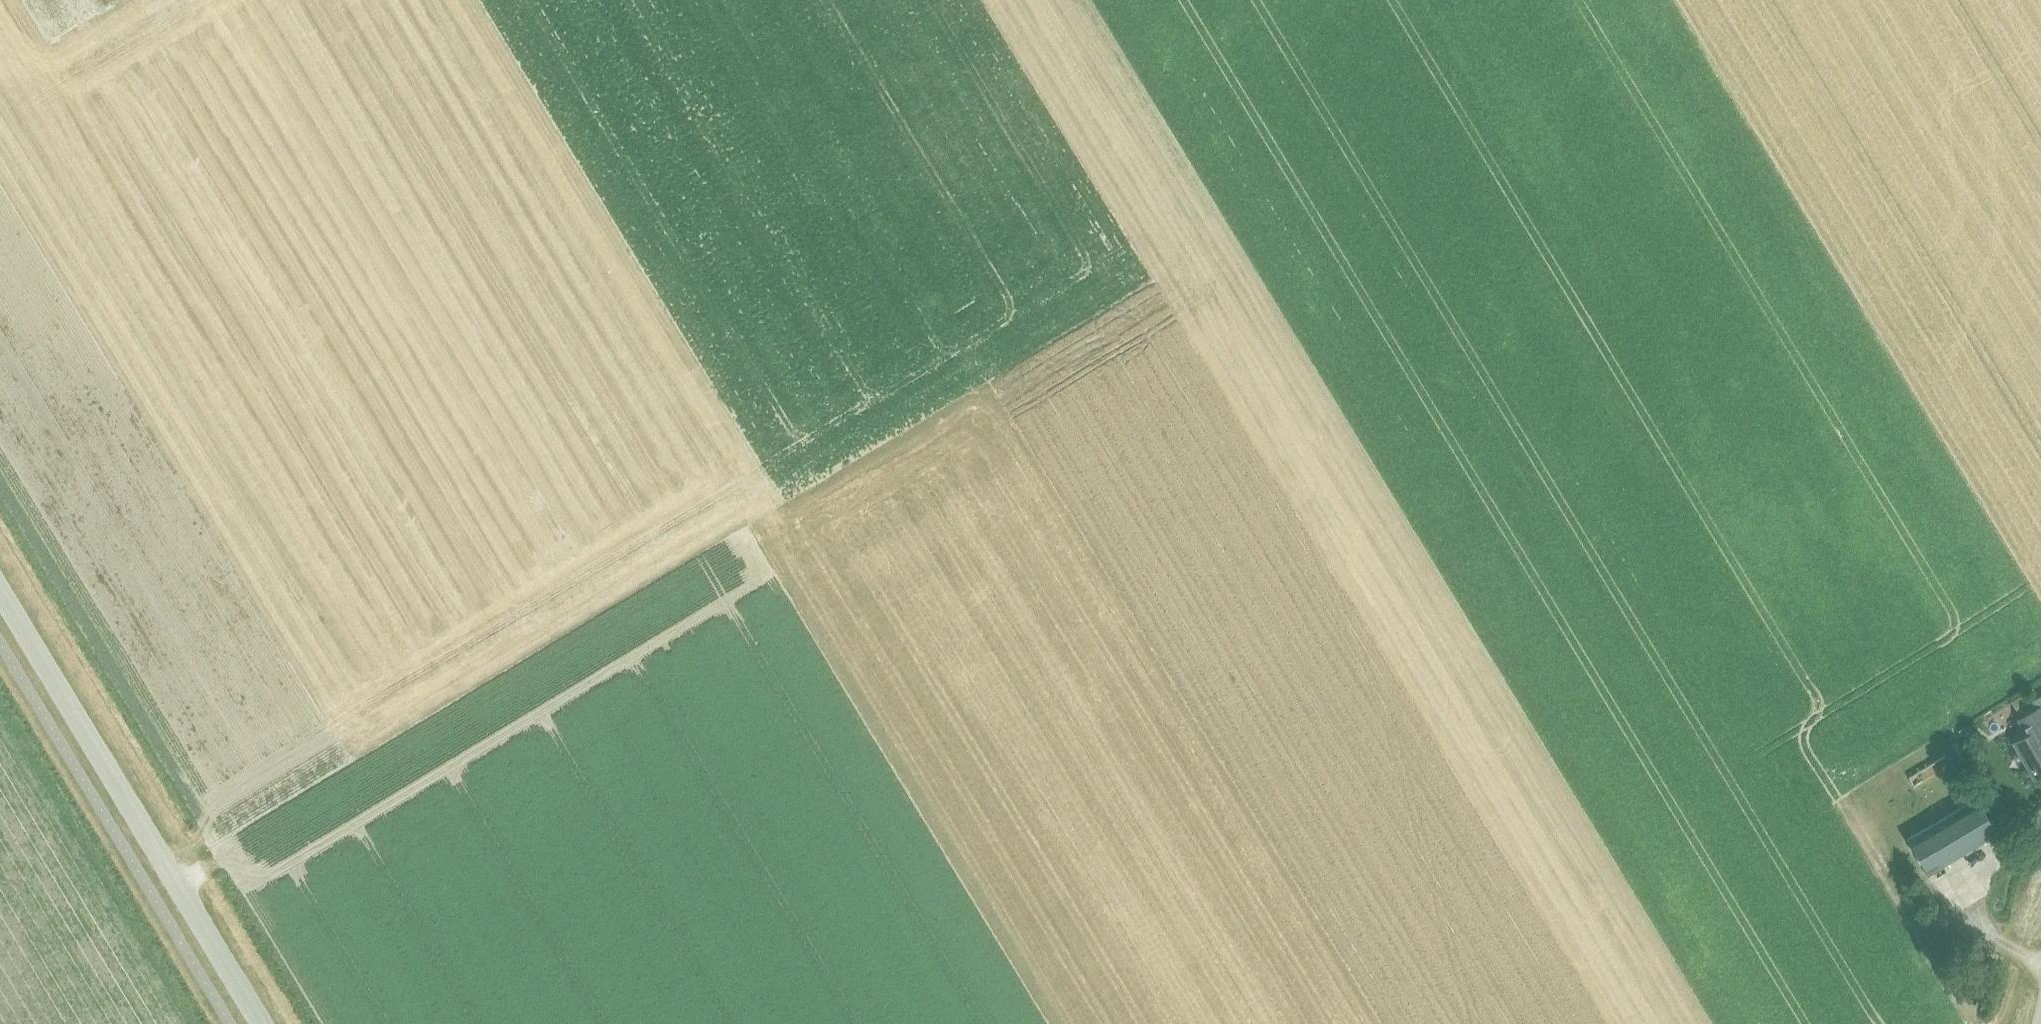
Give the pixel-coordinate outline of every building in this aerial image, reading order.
[(2016,743),(2037,776),(2040,774),(2040,708),(2021,721),(2027,730),(2030,734),(2016,743)] [(1969,724),(1959,730),(1964,739),(1974,733),(1969,724)] [(1928,874),(1996,834),(1976,799),(1907,840),(1928,874)]
